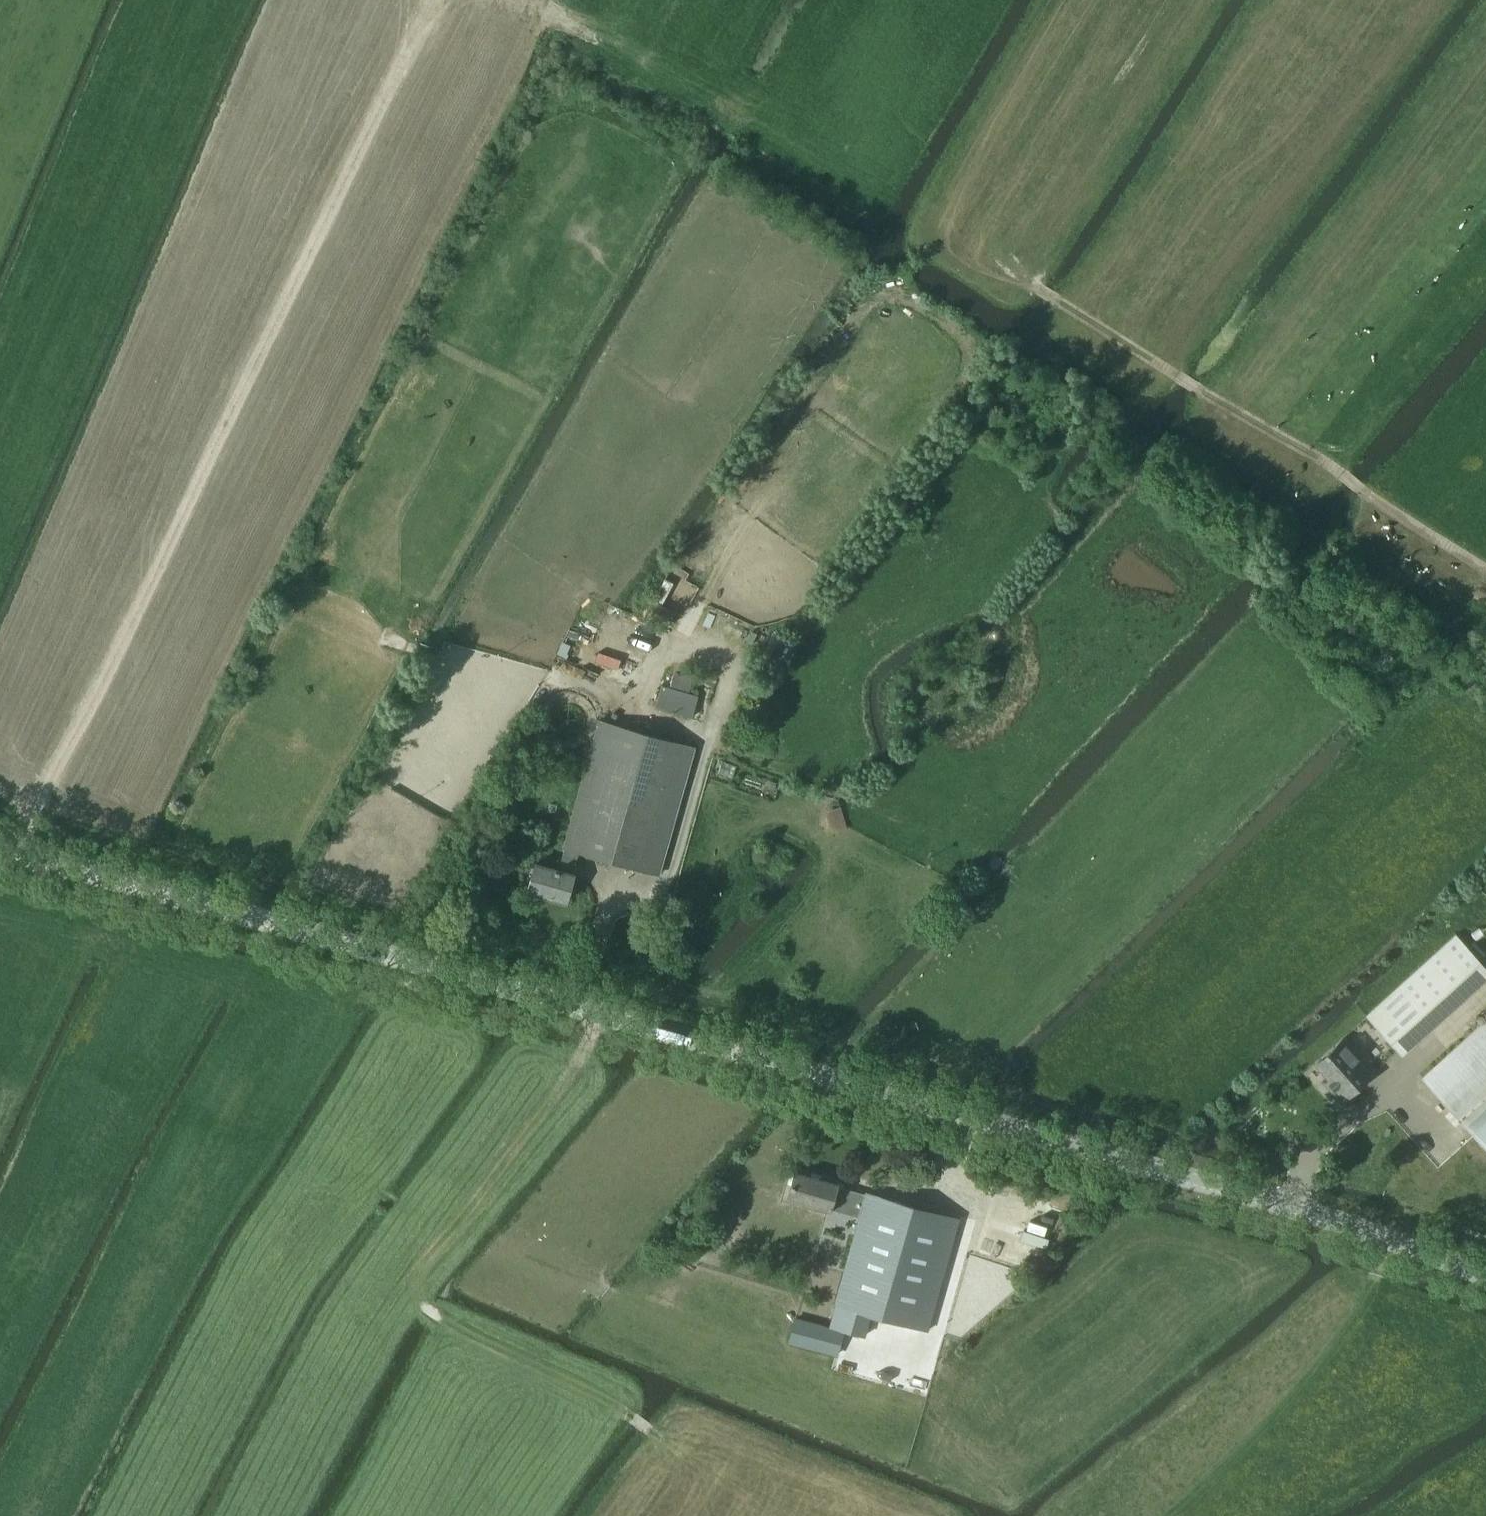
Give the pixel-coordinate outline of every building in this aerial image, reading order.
[(659,686),(653,708),(689,719),(695,697),(659,686)] [(527,891),(565,901),(573,874),(572,874),(578,851),(659,874),(694,748),(599,720),(563,847),(565,847),(558,870),(535,864),(527,891)] [(1398,1051),(1485,971),(1485,969),(1455,935),(1366,1016),(1398,1051)] [(1485,1149),(1485,1020),(1422,1078),(1485,1149)] [(1343,1038),(1314,1063),(1335,1086),(1330,1090),(1341,1101),(1370,1075),(1343,1044),(1346,1041),(1343,1038)] [(1289,1077),(1288,1085),(1296,1087),(1297,1079),(1289,1077)] [(830,1209),(859,1217),(834,1304),(927,1331),(959,1219),(866,1193),(865,1194),(836,1186),(837,1184),(794,1172),(787,1198),(829,1210),(830,1209)] [(843,1331),(796,1318),(790,1343),(836,1356),(843,1331)]
